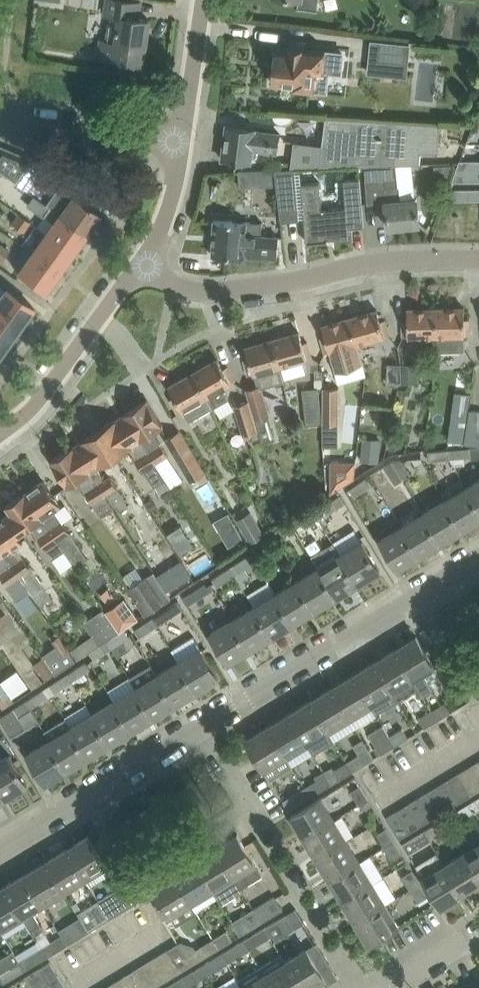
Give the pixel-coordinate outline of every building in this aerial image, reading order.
[(102,40),(100,56),(143,62),(150,19),(134,17),(136,1),(132,0),(108,0),(106,14),(110,14),(106,41),(102,40)] [(298,6),(317,9),(319,0),(299,0),(298,6)] [(273,81),(293,83),(293,85),(326,89),(328,69),(341,71),(342,52),(306,48),(306,39),(289,37),(288,51),(276,49),(273,81)] [(371,39),(369,58),(370,58),(409,62),(411,43),(371,39)] [(293,141),(290,168),(296,168),(418,163),(418,152),(436,153),(438,125),(325,118),(321,145),(293,141)] [(256,127),(247,126),(227,123),(222,158),(252,162),(253,148),(278,151),(281,132),(256,129),(256,127)] [(16,182),(23,171),(32,159),(2,146),(0,146),(0,170),(16,182)] [(32,159),(23,171),(36,179),(46,165),(32,159)] [(453,180),(478,180),(478,160),(460,160),(453,180)] [(386,201),(388,227),(420,223),(417,197),(400,199),(396,164),(365,166),(368,203),(386,201)] [(454,164),(445,165),(445,178),(449,178),(454,164)] [(241,168),(241,186),(275,185),(275,167),(241,168)] [(290,168),(275,168),(282,220),(300,219),(296,168),(290,168)] [(364,224),(360,179),(345,180),(347,208),(322,210),(320,182),(303,183),(307,241),(328,239),(328,237),(336,236),(336,239),(354,237),(352,225),(364,224)] [(446,198),(478,199),(478,188),(450,188),(446,198)] [(73,194),(60,213),(85,232),(99,212),(73,194)] [(53,222),(46,232),(71,251),(85,232),(60,213),(50,206),(44,215),(53,222)] [(30,221),(18,213),(11,223),(23,231),(30,221)] [(278,257),(279,237),(279,229),(274,229),(274,236),(262,236),(263,222),(214,219),(212,254),(278,257)] [(46,232),(32,251),(58,270),(71,251),(46,232)] [(1,260),(9,249),(0,242),(0,261),(1,260)] [(44,289),(58,270),(32,251),(18,271),(44,289)] [(0,297),(0,313),(18,326),(32,306),(6,288),(0,297)] [(465,306),(436,307),(437,335),(438,349),(468,349),(467,334),(471,334),(470,318),(465,318),(465,306)] [(403,336),(437,335),(436,307),(408,308),(408,319),(403,320),(403,336)] [(378,309),(350,316),(358,343),(390,334),(386,318),(381,320),(378,309)] [(4,345),(18,326),(0,313),(0,342),(4,345)] [(363,362),(350,316),(323,324),(326,335),(321,337),(326,352),(331,351),(336,370),(363,362)] [(273,338),(280,365),(312,356),(308,341),(303,342),(300,331),(273,338)] [(249,374),(280,365),(273,338),(246,346),(249,357),(244,359),(249,374)] [(212,404),(213,407),(229,398),(223,387),(236,379),(228,365),(224,368),(218,358),(194,372),(208,396),(207,396),(212,404)] [(387,362),(387,383),(400,384),(401,363),(387,362)] [(402,383),(419,383),(418,362),(402,362),(402,383)] [(190,420),(213,407),(212,404),(207,396),(208,396),(194,372),(170,385),(175,395),(171,398),(179,412),(184,409),(190,420)] [(249,400),(261,438),(262,437),(264,442),(277,438),(270,415),(271,414),(262,383),(247,388),(250,399),(249,400)] [(307,424),(323,422),(319,387),(304,388),(307,424)] [(332,422),(339,422),(339,387),(324,388),(324,422),(332,422)] [(147,398),(125,412),(172,485),(185,478),(154,430),(164,424),(147,398)] [(254,440),(261,438),(249,400),(235,404),(244,434),(251,432),(254,440)] [(471,408),(465,442),(478,444),(478,409),(471,408)] [(465,442),(469,413),(453,411),(449,439),(465,442)] [(103,426),(120,453),(130,446),(155,486),(167,479),(157,462),(125,412),(103,426)] [(339,446),(339,422),(332,422),(324,422),(324,435),(324,446),(339,446)] [(74,445),(105,494),(108,492),(120,511),(130,505),(111,475),(106,479),(98,466),(120,453),(103,426),(74,445)] [(209,478),(206,473),(180,429),(166,438),(191,481),(198,477),(202,483),(209,478)] [(362,437),(360,460),(379,462),(381,439),(362,437)] [(113,507),(105,494),(74,445),(52,459),(69,485),(79,479),(102,514),(113,507)] [(451,458),(472,456),(472,459),(478,458),(478,446),(450,449),(450,458),(451,458)] [(430,460),(451,458),(450,458),(450,449),(429,450),(430,460)] [(392,460),(385,466),(396,483),(412,473),(403,459),(392,460)] [(332,492),(343,485),(355,477),(356,460),(332,460),(332,492)] [(350,488),(355,496),(373,484),(368,476),(350,488)] [(43,479),(25,492),(58,539),(70,556),(82,548),(56,509),(62,505),(43,479)] [(478,505),(478,479),(467,486),(478,505)] [(446,499),(464,528),(478,519),(478,505),(467,486),(446,499)] [(11,511),(25,531),(29,528),(29,527),(32,525),(54,557),(65,550),(58,539),(25,492),(7,504),(11,511)] [(341,494),(315,511),(320,519),(347,502),(341,494)] [(424,512),(442,541),(464,528),(446,499),(424,512)] [(251,542),(266,534),(252,510),(237,519),(251,542)] [(41,605),(52,597),(17,546),(23,542),(18,535),(25,531),(11,511),(0,518),(0,548),(20,577),(21,576),(41,605)] [(229,511),(214,520),(229,546),(244,538),(229,511)] [(303,531),(320,519),(315,511),(297,522),(303,531)] [(403,525),(421,554),(442,541),(424,512),(403,525)] [(287,522),(268,534),(274,542),(293,530),(287,522)] [(182,524),(168,533),(182,553),(195,545),(182,524)] [(399,567),(421,554),(403,525),(381,538),(399,567)] [(341,553),(359,582),(381,569),(357,530),(335,543),(337,545),(336,545),(341,553)] [(257,553),(274,542),(268,534),(252,545),(257,553)] [(320,566),(337,595),(359,582),(341,553),(336,545),(315,558),(320,566)] [(20,577),(0,548),(0,572),(25,608),(36,600),(20,577)] [(236,574),(244,587),(248,585),(243,579),(251,574),(247,567),(254,562),(248,554),(231,566),(236,574)] [(218,586),(236,574),(231,566),(213,578),(218,586)] [(298,579),(316,608),(337,595),(320,566),(298,579)] [(188,568),(182,572),(190,585),(196,581),(188,568)] [(134,596),(133,597),(145,616),(168,601),(149,573),(128,587),(134,596)] [(277,592),(294,621),(316,608),(298,579),(277,592)] [(206,582),(183,597),(188,605),(215,588),(211,583),(208,585),(206,582)] [(255,605),(273,634),(294,621),(277,592),(255,605)] [(104,608),(120,631),(125,628),(126,628),(145,616),(133,597),(132,597),(132,596),(107,612),(105,608),(104,608)] [(179,600),(153,617),(158,625),(184,607),(179,600)] [(233,618),(251,647),(273,634),(255,605),(233,618)] [(93,634),(92,635),(99,645),(107,640),(120,631),(104,608),(85,620),(93,634)] [(141,636),(158,625),(153,617),(136,628),(141,636)] [(229,661),(251,647),(233,618),(211,632),(229,661)] [(125,628),(120,631),(107,640),(112,648),(131,636),(126,628),(125,628)] [(78,659),(90,652),(90,651),(99,645),(92,635),(90,636),(90,637),(72,649),(78,659)] [(395,648),(420,688),(424,695),(434,689),(424,672),(436,665),(417,635),(395,648)] [(180,660),(197,690),(219,676),(195,637),(173,650),(180,660)] [(90,651),(90,652),(95,659),(112,648),(107,640),(99,645),(90,651)] [(56,645),(42,655),(44,656),(55,673),(55,674),(77,660),(69,649),(62,654),(56,645)] [(374,661),(398,701),(420,688),(395,648),(374,661)] [(44,656),(35,663),(46,679),(55,673),(44,656)] [(86,660),(68,672),(73,680),(91,668),(86,660)] [(158,673),(176,703),(197,690),(180,660),(158,673)] [(353,674),(371,704),(377,714),(398,701),(374,661),(353,674)] [(68,672),(47,686),(52,694),(56,692),(63,694),(71,688),(68,684),(73,680),(68,672)] [(137,686),(154,716),(176,703),(158,673),(137,686)] [(332,687),(350,717),(371,704),(353,674),(332,687)] [(6,698),(7,697),(11,702),(16,699),(13,696),(10,691),(0,676),(0,689),(6,698)] [(36,716),(37,716),(41,713),(43,705),(41,702),(52,694),(47,686),(26,700),(36,716)] [(115,700),(133,729),(154,716),(137,686),(115,700)] [(311,700),(329,730),(350,717),(332,687),(311,700)] [(39,719),(37,716),(36,716),(26,700),(1,717),(12,735),(39,719)] [(93,713),(111,742),(133,729),(115,700),(93,713)] [(290,712),(308,742),(329,730),(311,700),(290,712)] [(432,709),(438,719),(452,711),(446,701),(432,709)] [(72,726),(90,755),(111,742),(93,713),(84,718),(79,709),(66,717),(72,726)] [(426,727),(438,719),(432,709),(420,717),(426,727)] [(268,725),(287,755),(308,742),(290,712),(268,725)] [(50,739),(68,768),(90,755),(72,726),(66,717),(45,730),(51,739),(50,739)] [(382,753),(396,745),(390,735),(384,724),(370,733),(377,746),(382,753)] [(265,768),(287,755),(268,725),(247,738),(265,768)] [(390,735),(396,745),(409,737),(403,727),(390,735)] [(360,753),(348,761),(354,770),(375,757),(364,738),(354,744),(360,753)] [(46,782),(68,768),(50,739),(28,752),(46,782)] [(6,796),(28,783),(10,754),(0,760),(0,786),(6,796)] [(478,783),(478,760),(469,766),(478,783)] [(341,778),(354,770),(348,761),(343,764),(335,769),(341,778)] [(472,794),(478,790),(478,783),(469,766),(458,773),(472,794)] [(319,779),(306,787),(311,796),(333,783),(325,770),(317,775),(319,779)] [(448,779),(461,800),(472,794),(458,773),(448,779)] [(438,785),(451,807),(461,800),(448,779),(438,785)] [(352,790),(360,803),(369,798),(361,784),(352,790)] [(428,791),(441,813),(451,807),(438,785),(428,791)] [(298,804),(311,796),(306,787),(293,795),(298,804)] [(418,797),(431,819),(441,813),(428,791),(418,797)] [(305,836),(335,818),(322,796),(292,814),(293,816),(290,818),(297,830),(300,828),(305,836)] [(407,804),(421,825),(431,819),(418,797),(407,804)] [(473,813),(478,810),(478,797),(467,804),(473,813)] [(374,806),(369,798),(360,803),(360,804),(361,803),(364,808),(369,809),(374,806)] [(397,810),(410,832),(421,825),(407,804),(397,810)] [(460,821),(473,813),(467,804),(454,812),(460,821)] [(400,838),(410,832),(397,810),(387,816),(400,838)] [(305,836),(318,857),(348,839),(335,818),(305,836)] [(425,830),(430,839),(444,831),(438,822),(425,830)] [(378,833),(385,846),(395,840),(387,827),(378,833)] [(418,847),(430,839),(425,830),(412,837),(418,847)] [(216,846),(244,890),(242,886),(262,874),(256,863),(256,862),(238,833),(216,846)] [(68,847),(86,877),(108,864),(89,834),(68,847)] [(318,857),(331,879),(361,861),(348,839),(318,857)] [(403,853),(395,840),(385,846),(393,859),(403,853)] [(478,871),(478,843),(466,850),(478,871)] [(195,859),(213,889),(222,903),(244,890),(216,846),(195,859)] [(46,860),(65,890),(86,877),(68,847),(46,860)] [(463,893),(478,884),(478,871),(466,850),(445,863),(463,893)] [(442,906),(463,893),(445,863),(438,851),(416,864),(423,876),(442,906)] [(174,871),(192,901),(213,889),(195,859),(174,871)] [(25,873),(43,903),(65,890),(46,860),(25,873)] [(361,861),(331,879),(344,900),(374,882),(361,861)] [(403,875),(411,888),(420,882),(412,869),(403,875)] [(155,883),(152,885),(162,900),(156,904),(164,918),(192,901),(174,871),(162,879),(160,876),(153,879),(155,883)] [(4,886),(27,924),(28,923),(31,929),(41,923),(33,910),(43,903),(25,873),(4,886)] [(344,900),(357,921),(387,903),(374,882),(344,900)] [(428,895),(420,882),(411,888),(419,901),(428,895)] [(1,929),(6,937),(27,924),(4,886),(0,888),(0,927),(1,929)] [(99,899),(105,909),(111,918),(139,900),(132,888),(125,893),(121,886),(99,899)] [(257,912),(262,921),(283,908),(275,895),(254,907),(257,912)] [(400,924),(387,903),(357,921),(370,943),(400,924)] [(98,925),(111,918),(105,909),(92,916),(98,925)] [(249,929),(262,921),(257,912),(244,920),(249,929)] [(265,926),(271,935),(273,934),(276,939),(295,928),(287,913),(265,926)] [(63,934),(68,943),(89,930),(81,916),(60,929),(63,934)] [(265,926),(244,939),(250,948),(271,935),(265,926)] [(214,938),(220,947),(233,939),(227,930),(214,938)] [(42,946),(41,947),(47,956),(68,943),(63,934),(50,942),(41,937),(37,939),(42,946)] [(214,938),(186,955),(192,964),(220,947),(214,938)] [(244,939),(223,952),(229,961),(250,948),(244,939)] [(168,949),(181,971),(192,964),(186,955),(179,942),(168,949)] [(41,947),(20,960),(26,969),(47,956),(41,947)] [(303,987),(308,987),(326,977),(308,947),(286,960),(303,987)] [(157,955),(170,977),(181,971),(168,949),(157,955)] [(223,952),(202,965),(207,974),(229,961),(223,952)] [(146,962),(160,984),(170,977),(157,955),(146,962)] [(5,982),(26,969),(20,960),(8,967),(3,959),(0,961),(0,975),(5,982)] [(274,987),(303,987),(286,960),(265,973),(274,987)] [(46,987),(51,983),(61,977),(51,961),(27,975),(31,981),(35,984),(40,986),(44,983),(46,987)] [(148,987),(153,987),(160,984),(146,962),(136,968),(148,987)] [(202,965),(180,978),(186,987),(207,974),(202,965)] [(245,987),(274,987),(265,973),(261,966),(239,979),(243,986),(245,987)] [(133,987),(148,987),(136,968),(125,975),(133,987)] [(243,986),(239,979),(236,974),(216,986),(217,987),(245,987),(243,986)] [(118,987),(133,987),(125,975),(114,981),(118,987)] [(61,977),(51,983),(54,987),(67,987),(61,977)] [(163,987),(185,987),(186,987),(180,978),(163,987)]
